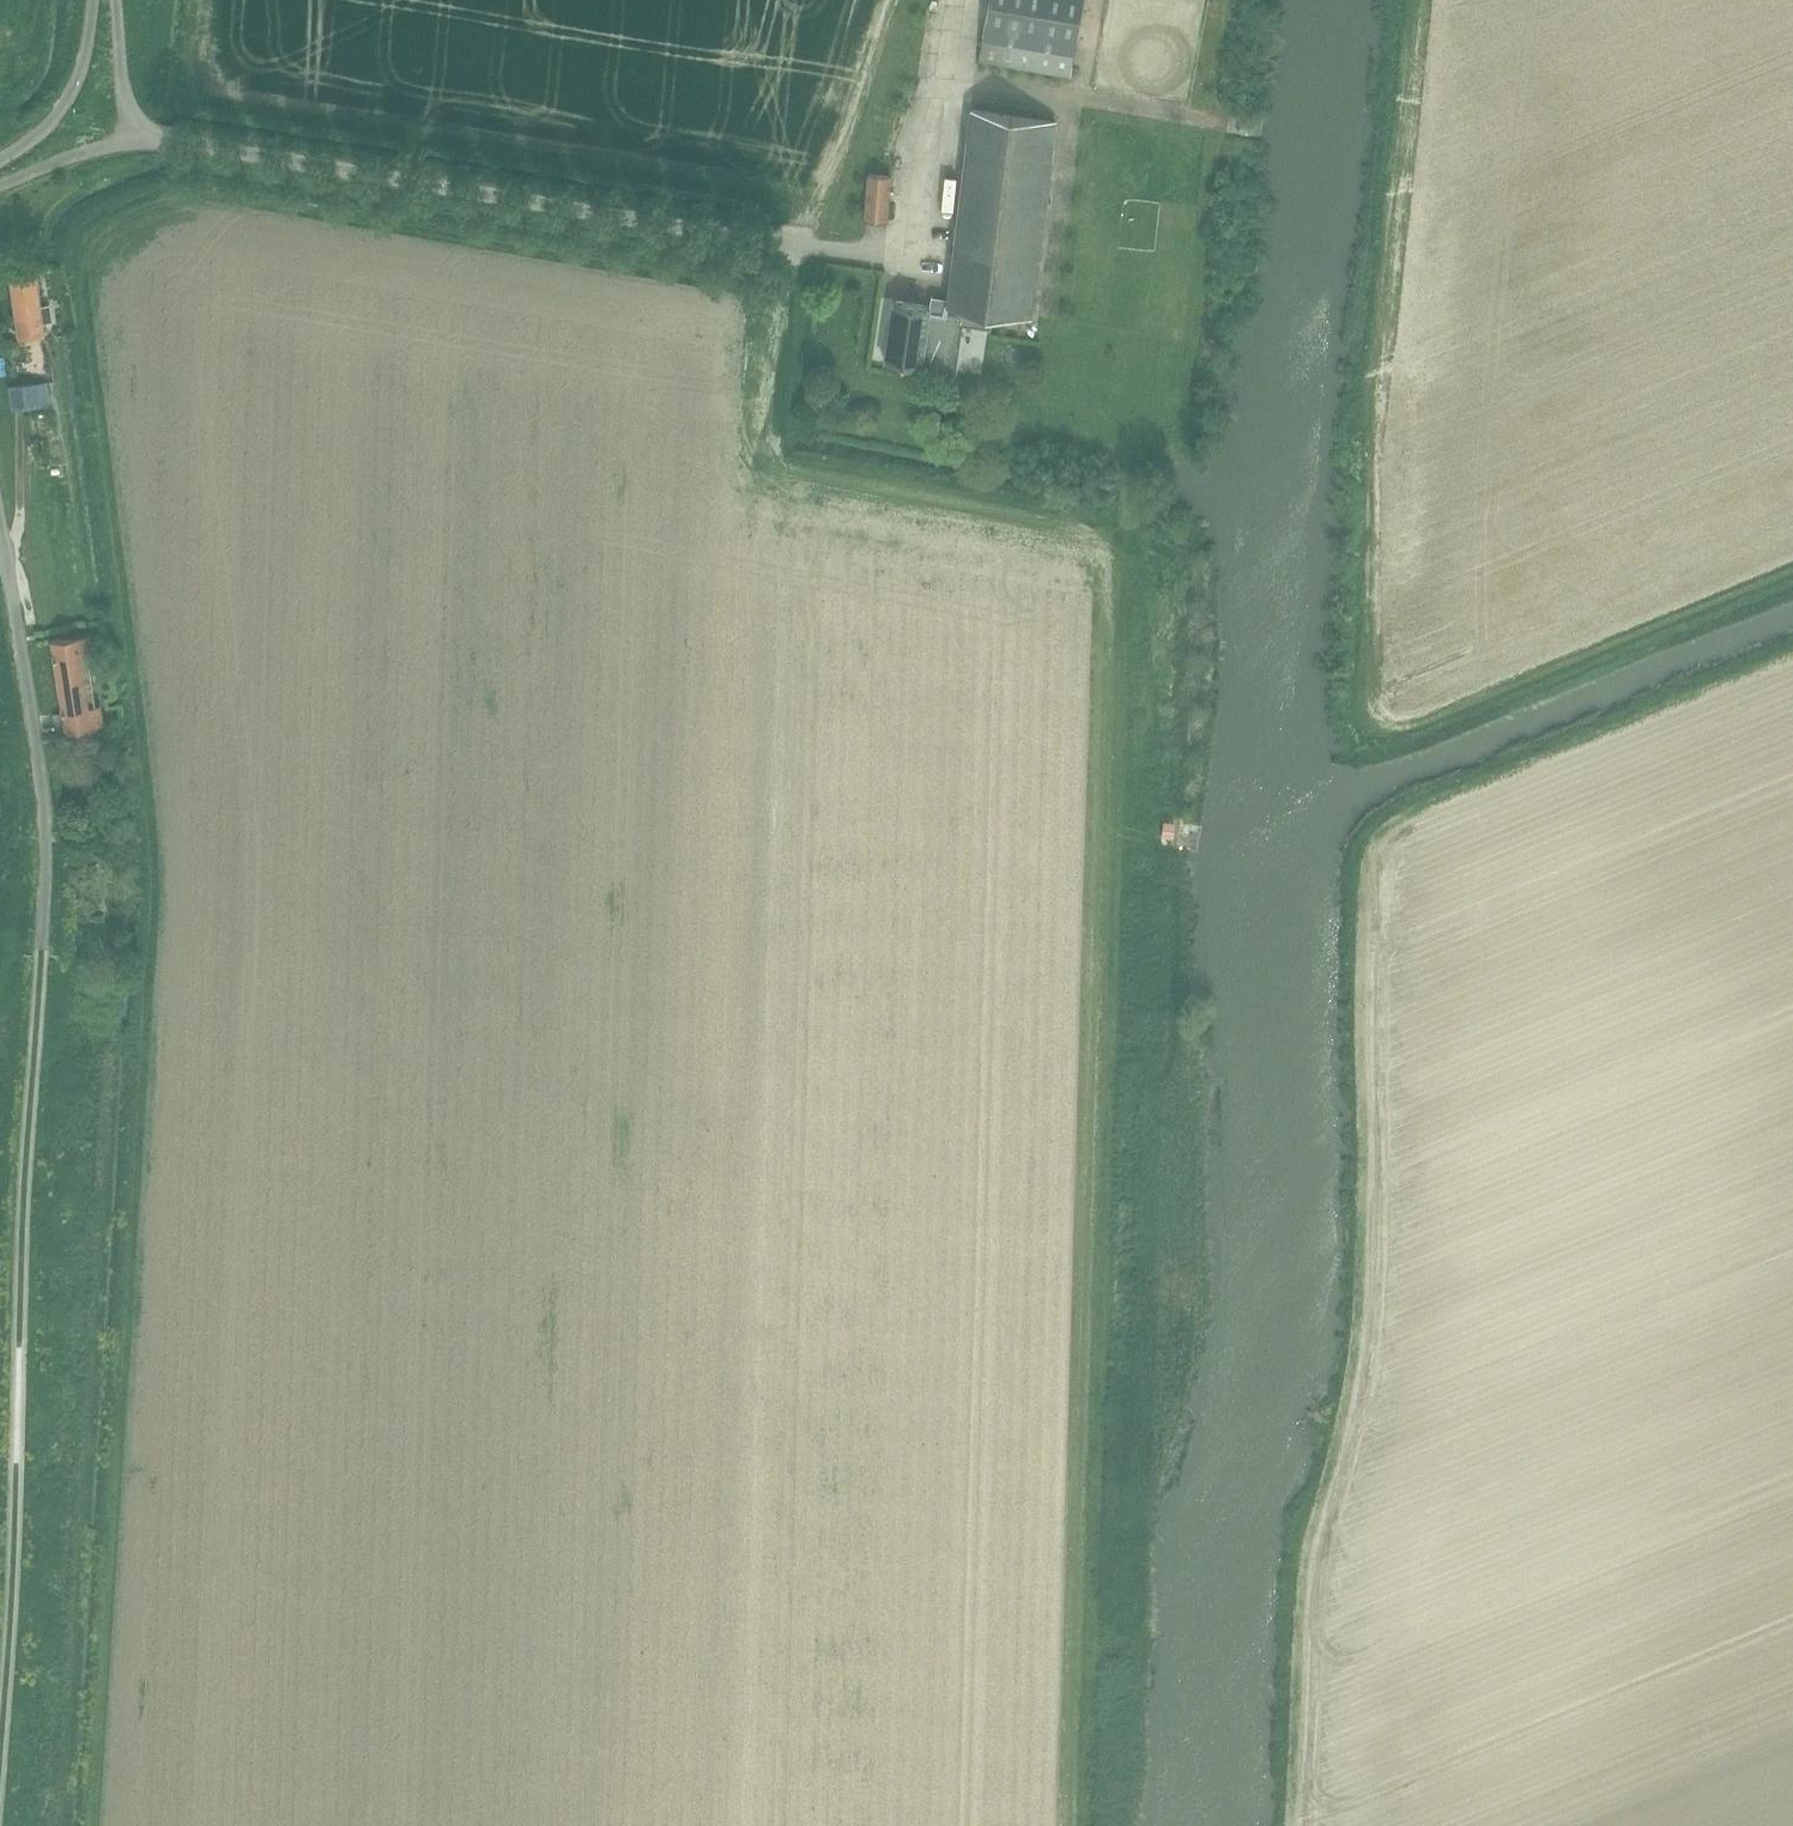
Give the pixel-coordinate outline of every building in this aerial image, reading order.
[(980,61),(1073,77),(1086,0),(990,0),(980,61)] [(1059,119),(970,110),(946,303),(947,303),(996,309),(1035,314),(1059,119)] [(890,221),(895,173),(869,171),(865,219),(890,221)] [(44,305),(40,272),(12,276),(20,335),(47,331),(46,321),(54,320),(52,304),(44,305)] [(933,305),(893,299),(885,361),(948,371),(956,372),(964,319),(995,323),(996,309),(947,303),(946,314),(932,312),(933,305)] [(13,338),(6,343),(8,351),(15,353),(21,349),(20,341),(13,338)] [(13,409),(34,407),(52,404),(49,380),(10,385),(13,409)] [(40,437),(30,438),(31,447),(41,446),(40,437)] [(52,639),(63,711),(66,728),(104,722),(101,703),(89,705),(80,652),(92,650),(89,633),(52,639)] [(1164,820),(1162,834),(1173,836),(1175,821),(1164,820)]
